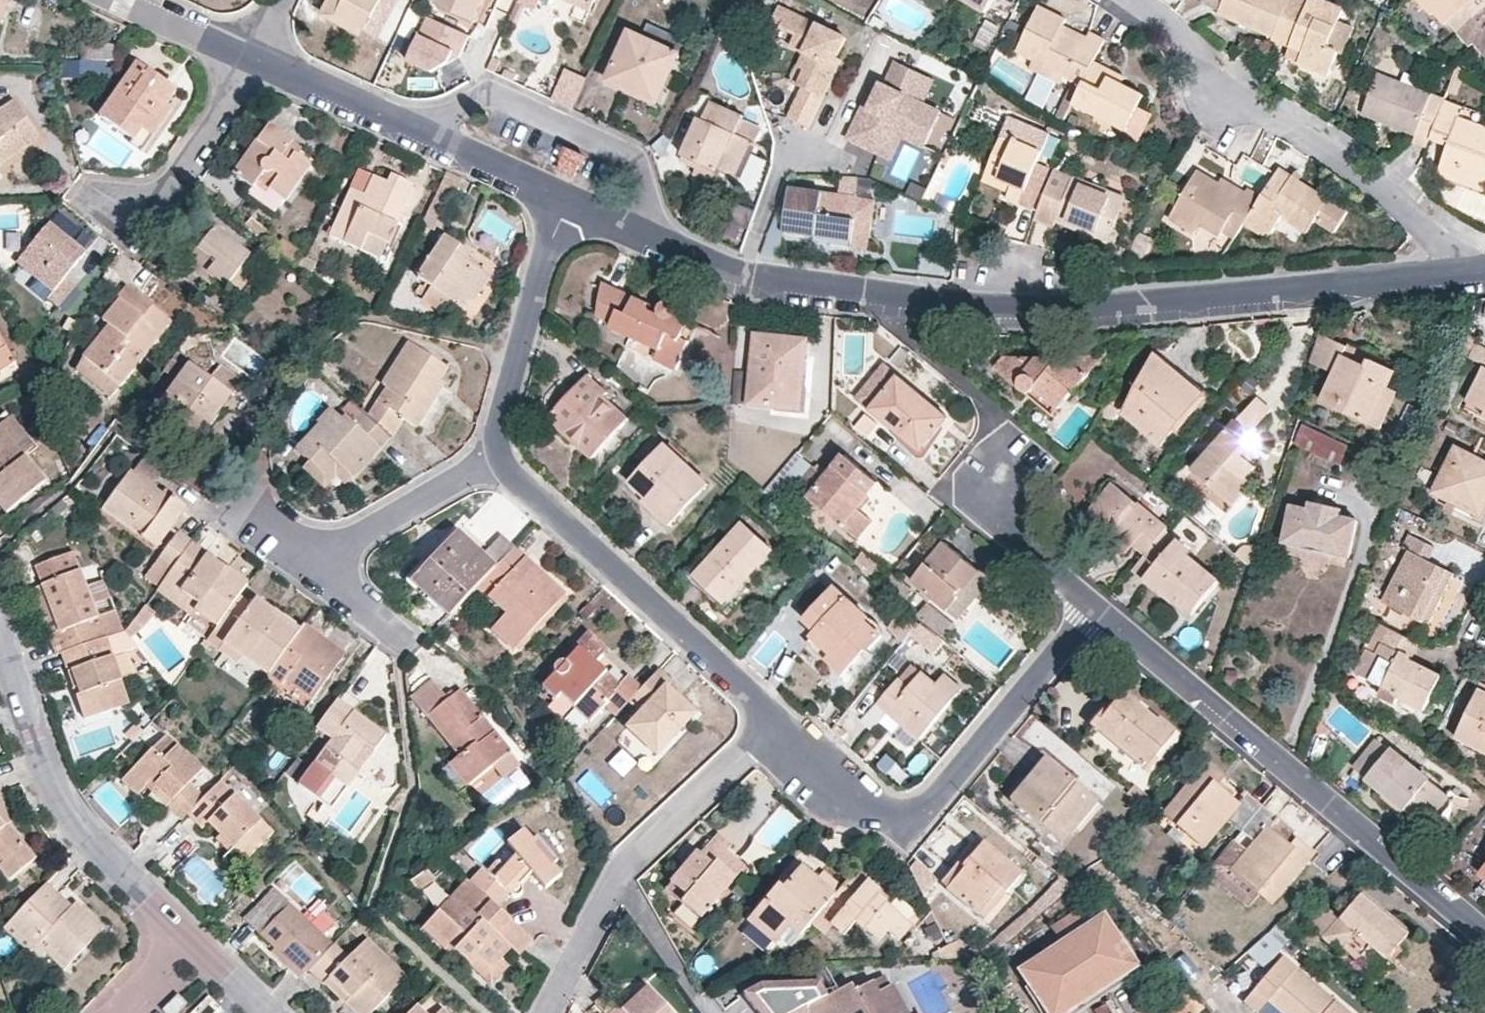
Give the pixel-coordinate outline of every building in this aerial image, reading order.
[(9,2),(5,0),(0,0),(0,23),(9,2)] [(365,32),(378,8),(382,0),(331,0),(326,10),(365,32)] [(378,8),(392,0),(382,0),(378,8)] [(473,13),(479,0),(444,0),(473,13)] [(987,9),(992,0),(972,0),(987,9)] [(1225,0),(1206,0),(1205,4),(1221,11),(1225,0)] [(1220,13),(1275,36),(1290,0),(1225,0),(1221,11),(1220,13)] [(1275,36),(1273,39),(1290,46),(1304,51),(1300,64),(1330,75),(1340,52),(1329,47),(1345,9),(1324,0),(1311,0),(1311,1),(1308,0),(1290,0),(1275,36)] [(1475,0),(1420,0),(1434,14),(1438,11),(1450,24),(1475,0)] [(1450,24),(1458,33),(1460,31),(1484,9),(1484,0),(1475,0),(1450,24)] [(846,34),(780,3),(773,17),(783,22),(781,24),(797,31),(795,36),(809,42),(806,49),(812,52),(799,82),(824,93),(834,73),(829,71),(837,53),(846,34)] [(1018,50),(1034,58),(1067,75),(1084,83),(1095,61),(1106,39),(1091,31),(1086,38),(1064,26),(1066,20),(1041,6),(1018,50)] [(1460,31),(1472,45),(1477,42),(1484,51),(1484,9),(1460,31)] [(430,17),(410,60),(433,72),(461,57),(471,35),(430,17)] [(685,39),(648,22),(642,36),(630,31),(611,72),(629,80),(625,88),(657,101),(685,39)] [(797,31),(781,24),(776,35),(806,49),(809,42),(795,36),(797,31)] [(94,42),(80,42),(80,61),(94,60),(94,47),(94,42)] [(1290,46),(1286,58),(1300,64),(1304,51),(1290,46)] [(94,47),(94,60),(113,60),(118,51),(94,47)] [(799,82),(812,52),(806,49),(792,78),(799,82)] [(834,73),(842,55),(837,53),(829,71),(834,73)] [(1034,58),(1030,67),(1062,84),(1067,75),(1034,58)] [(925,72),(896,59),(886,82),(882,80),(870,105),(864,103),(849,136),(874,147),(889,116),(920,130),(933,104),(914,95),(925,72)] [(1095,61),(1084,83),(1074,102),(1128,130),(1145,95),(1124,84),(1110,76),(1113,70),(1095,61)] [(1124,84),(1127,77),(1113,70),(1110,76),(1124,84)] [(104,122),(137,145),(154,122),(159,125),(169,112),(178,98),(140,71),(104,122)] [(611,72),(608,80),(625,88),(629,80),(611,72)] [(1379,74),(1363,114),(1417,134),(1415,140),(1429,146),(1431,138),(1446,99),(1379,74)] [(882,80),(876,77),(864,103),(870,105),(882,80)] [(810,124),(824,93),(799,82),(785,112),(810,124)] [(1450,145),(1442,167),(1484,183),(1484,127),(1460,117),(1464,106),(1446,99),(1431,138),(1450,145)] [(30,146),(28,143),(40,134),(15,100),(0,110),(0,168),(30,146)] [(742,114),(711,100),(703,118),(699,117),(683,156),(681,160),(696,167),(693,174),(714,183),(717,176),(719,172),(719,169),(734,175),(750,139),(756,142),(761,130),(740,120),(742,114)] [(1141,137),(1154,111),(1141,104),(1128,130),(1141,137)] [(134,150),(145,158),(175,116),(169,112),(159,125),(154,122),(137,145),(134,150)] [(1043,152),(1052,133),(1012,115),(1004,134),(1043,152)] [(920,130),(889,116),(874,147),(883,152),(893,129),(916,139),(920,130)] [(287,161),(281,157),(291,142),(268,124),(232,173),(254,189),(264,196),(269,190),(283,201),(310,165),(297,156),(294,154),(287,161)] [(1039,162),(1043,152),(1004,134),(986,173),(1012,184),(1009,191),(1007,196),(1021,204),(1029,186),(1039,162)] [(756,142),(750,139),(734,175),(750,183),(766,147),(756,142)] [(281,157),(287,161),(294,154),(297,156),(302,149),(291,142),(281,157)] [(558,168),(574,175),(579,164),(581,165),(585,156),(567,148),(558,168)] [(1040,191),(1050,167),(1039,162),(1029,186),(1040,191)] [(1249,188),(1244,193),(1201,166),(1170,215),(1186,226),(1192,217),(1221,235),(1223,231),(1234,237),(1244,223),(1262,195),(1249,188)] [(1336,231),(1350,211),(1280,167),(1277,173),(1262,195),(1244,223),(1263,235),(1273,233),(1284,216),(1308,232),(1317,219),(1336,231)] [(1439,175),(1484,190),(1484,183),(1442,167),(1439,175)] [(1110,241),(1128,197),(1056,168),(1036,217),(1057,227),(1059,221),(1110,241)] [(371,175),(357,169),(349,189),(363,194),(371,175)] [(855,192),(858,172),(841,171),(838,190),(855,192)] [(986,173),(983,180),(1009,191),(1012,184),(986,173)] [(349,189),(329,235),(382,259),(398,223),(396,223),(413,184),(390,175),(386,182),(371,175),(363,194),(349,189)] [(784,227),(814,231),(853,236),(853,242),(868,245),(874,195),(855,192),(838,190),(790,183),(784,227)] [(1033,208),(1040,191),(1029,186),(1021,204),(1033,208)] [(283,201),(269,190),(264,196),(254,189),(249,196),(274,214),(283,201)] [(244,223),(261,237),(268,228),(251,215),(244,223)] [(63,218),(55,227),(75,243),(82,233),(63,218)] [(72,284),(62,275),(83,250),(75,243),(55,227),(47,220),(14,260),(51,290),(44,298),(54,306),(72,284)] [(770,225),(762,250),(775,255),(783,230),(770,225)] [(784,227),(783,235),(813,239),(814,231),(784,227)] [(209,229),(195,247),(182,238),(170,254),(184,264),(218,290),(245,256),(209,229)] [(1131,250),(1139,253),(1146,237),(1138,233),(1131,250)] [(421,297),(437,308),(446,294),(452,298),(453,295),(466,304),(486,273),(464,258),(468,251),(441,234),(415,275),(425,281),(422,285),(418,283),(414,290),(422,295),(421,297)] [(314,259),(301,253),(296,263),(309,270),(314,259)] [(170,254),(164,262),(178,272),(184,264),(170,254)] [(665,305),(659,315),(648,310),(647,303),(603,284),(599,314),(613,321),(612,323),(661,348),(656,357),(677,368),(690,341),(683,338),(688,324),(689,322),(675,315),(677,311),(676,306),(673,302),(669,302),(665,305)] [(83,357),(119,386),(170,322),(126,287),(117,299),(119,300),(103,319),(108,324),(83,357)] [(1258,320),(1270,331),(1274,318),(1258,320)] [(683,338),(690,341),(696,329),(688,324),(683,338)] [(1456,336),(1460,334),(1472,340),(1474,334),(1459,327),(1456,336)] [(1340,352),(1346,341),(1318,328),(1308,357),(1332,369),(1340,352)] [(804,334),(754,329),(747,398),(797,403),(800,369),(804,334)] [(1465,353),(1472,340),(1460,334),(1456,336),(1452,347),(1465,353)] [(1481,361),(1484,353),(1484,346),(1472,340),(1465,353),(1481,361)] [(1368,358),(1371,353),(1346,341),(1340,352),(1365,364),(1368,358)] [(416,427),(435,397),(428,392),(437,378),(439,379),(447,366),(409,342),(382,384),(387,387),(368,417),(390,436),(402,418),(416,427)] [(1201,392),(1155,350),(1124,409),(1160,441),(1201,392)] [(1332,369),(1319,397),(1367,420),(1384,385),(1392,370),(1368,358),(1365,364),(1340,352),(1332,369)] [(79,363),(76,370),(109,397),(119,386),(83,357),(79,363)] [(1038,388),(1061,409),(1102,361),(1097,357),(1063,357),(1056,364),(1049,357),(1005,358),(997,367),(1029,392),(1034,392),(1038,388)] [(1464,395),(1483,405),(1480,410),(1484,412),(1484,363),(1481,361),(1464,395)] [(154,412),(195,442),(240,380),(219,365),(209,378),(189,363),(154,412)] [(885,393),(898,377),(884,366),(872,381),(885,393)] [(807,369),(800,369),(797,403),(804,404),(807,369)] [(1250,393),(1261,379),(1251,371),(1240,385),(1250,393)] [(588,375),(550,416),(593,456),(627,417),(604,395),(607,391),(588,375)] [(922,450),(948,418),(898,377),(885,393),(873,408),(922,450)] [(435,397),(437,398),(446,383),(439,379),(437,378),(428,392),(435,397)] [(873,408),(885,393),(872,381),(859,396),(873,408)] [(1367,420),(1378,425),(1394,389),(1384,385),(1367,420)] [(1256,391),(1191,463),(1230,499),(1251,477),(1244,470),(1253,460),(1242,450),(1250,442),(1242,435),(1250,426),(1270,404),(1256,391)] [(1097,395),(1094,400),(1100,404),(1104,398),(1097,395)] [(1464,395),(1462,400),(1480,410),(1483,405),(1464,395)] [(335,460),(353,476),(390,436),(368,417),(363,412),(354,421),(345,415),(341,418),(330,409),(317,423),(320,425),(298,448),(309,458),(324,472),(335,460)] [(878,422),(868,414),(856,427),(867,436),(878,422)] [(0,422),(0,431),(21,454),(33,444),(7,416),(0,422)] [(1305,425),(1296,444),(1342,464),(1350,446),(1305,425)] [(1250,442),(1258,433),(1250,426),(1242,435),(1250,442)] [(9,513),(44,479),(21,454),(0,431),(0,503),(9,513)] [(1474,510),(1484,489),(1484,459),(1453,443),(1430,488),(1474,510)] [(632,482),(647,495),(643,499),(669,525),(708,483),(667,444),(632,482)] [(815,467),(798,487),(859,537),(873,519),(858,506),(878,481),(847,454),(828,477),(815,467)] [(151,486),(163,471),(145,458),(134,472),(151,486)] [(309,458),(301,468),(323,489),(335,476),(345,485),(353,476),(335,460),(324,472),(309,458)] [(1431,469),(1418,462),(1411,476),(1424,483),(1431,469)] [(133,471),(104,510),(155,547),(188,505),(173,494),(167,499),(162,494),(151,486),(134,472),(133,471)] [(1112,479),(1083,514),(1126,550),(1134,541),(1145,550),(1165,526),(1166,524),(1112,479)] [(166,489),(162,494),(167,499),(173,494),(166,489)] [(1474,510),(1480,513),(1484,503),(1484,489),(1474,510)] [(1347,556),(1358,514),(1340,510),(1342,503),(1308,495),(1306,503),(1289,499),(1279,539),(1291,542),(1341,555),(1347,556)] [(744,524),(729,540),(698,574),(724,600),(771,549),(744,524)] [(1194,608),(1219,578),(1188,552),(1192,547),(1165,526),(1145,550),(1131,566),(1158,588),(1160,586),(1175,599),(1179,595),(1194,608)] [(459,532),(419,575),(436,593),(432,597),(451,616),(478,586),(484,580),(497,567),(511,551),(515,547),(501,534),(482,554),(459,532)] [(1403,545),(1408,548),(1383,600),(1427,622),(1453,571),(1428,558),(1434,545),(1409,532),(1403,545)] [(191,542),(179,533),(146,575),(161,585),(165,579),(191,542)] [(720,605),(724,600),(698,574),(729,540),(723,536),(687,575),(720,605)] [(946,541),(913,579),(948,611),(982,571),(978,568),(946,541)] [(191,542),(165,579),(198,604),(193,610),(217,628),(240,596),(248,584),(191,542)] [(1323,564),(1325,559),(1340,562),(1341,555),(1291,542),(1289,550),(1298,552),(1298,562),(1305,569),(1312,571),(1318,569),(1323,564)] [(484,580),(478,586),(507,612),(494,628),(515,647),(565,593),(543,573),(537,578),(522,563),(526,557),(515,547),(511,551),(497,567),(484,580)] [(862,551),(853,563),(871,579),(881,567),(862,551)] [(36,587),(47,584),(60,629),(51,633),(57,653),(61,652),(67,650),(105,638),(89,587),(79,556),(30,570),(36,587)] [(526,557),(522,563),(537,578),(543,573),(526,557)] [(996,575),(986,567),(982,564),(978,568),(982,571),(948,611),(958,619),(996,575)] [(419,575),(410,585),(428,601),(432,597),(436,593),(419,575)] [(161,585),(157,589),(190,614),(193,610),(198,604),(165,579),(161,585)] [(105,583),(89,587),(105,638),(107,638),(128,631),(116,609),(112,602),(105,583)] [(47,584),(36,587),(51,633),(60,629),(47,584)] [(809,619),(821,631),(817,636),(834,653),(831,660),(844,672),(866,647),(870,649),(881,634),(867,622),(870,619),(835,588),(809,619)] [(570,598),(565,593),(515,647),(520,652),(570,598)] [(1179,595),(1175,599),(1190,612),(1194,608),(1179,595)] [(224,642),(240,652),(269,675),(298,634),(272,614),(274,611),(256,597),(250,603),(240,596),(217,628),(208,639),(218,647),(224,642)] [(886,605),(898,617),(889,628),(899,638),(914,620),(892,599),(886,605)] [(918,612),(947,636),(957,622),(929,599),(918,612)] [(128,631),(136,642),(154,616),(144,608),(128,631)] [(298,634),(304,626),(277,608),(274,611),(272,614),(298,634)] [(938,647),(945,638),(922,620),(915,628),(938,647)] [(313,698),(340,659),(315,641),(320,634),(306,623),(304,626),(298,634),(269,675),(281,683),(285,678),(313,698)] [(1383,624),(1358,672),(1386,685),(1382,695),(1396,703),(1400,696),(1426,710),(1441,676),(1412,661),(1422,641),(1419,642),(1383,624)] [(320,634),(315,641),(340,659),(344,652),(320,634)] [(619,684),(597,663),(609,651),(591,635),(579,647),(545,685),(557,698),(563,691),(592,719),(607,703),(616,713),(630,698),(641,687),(629,675),(619,684)] [(82,720),(127,704),(107,638),(105,638),(67,650),(73,670),(67,672),(74,694),(82,720)] [(235,660),(240,652),(224,642),(218,647),(235,660)] [(67,650),(61,652),(67,672),(73,670),(67,650)] [(937,683),(914,664),(902,679),(899,677),(879,702),(902,723),(921,738),(961,689),(944,675),(937,683)] [(628,725),(659,754),(698,711),(669,685),(673,680),(659,666),(641,687),(630,698),(637,705),(634,710),(638,714),(628,725)] [(451,698),(435,680),(413,698),(427,717),(429,715),(451,698)] [(1481,689),(1457,737),(1484,751),(1484,691),(1481,689)] [(492,765),(510,750),(461,690),(451,698),(429,715),(461,755),(452,764),(467,785),(492,765)] [(557,698),(555,700),(584,728),(592,719),(563,691),(557,698)] [(1155,726),(1158,723),(1122,693),(1106,713),(1102,710),(1090,724),(1143,769),(1169,738),(1155,726)] [(317,727),(332,739),(300,786),(332,809),(360,772),(351,765),(366,746),(375,752),(387,734),(338,699),(317,727)] [(131,741),(143,729),(135,722),(124,735),(131,741)] [(902,723),(896,730),(900,738),(907,745),(915,744),(921,738),(902,723)] [(1169,738),(1173,734),(1158,723),(1155,726),(1169,738)] [(189,785),(203,770),(167,734),(123,778),(137,793),(147,784),(153,778),(172,798),(168,803),(183,818),(187,814),(203,797),(189,785)] [(1379,740),(1356,766),(1426,826),(1451,796),(1394,748),(1391,751),(1379,740)] [(492,765),(502,777),(520,762),(510,750),(492,765)] [(1019,808),(1062,843),(1095,800),(1045,758),(1029,776),(1039,785),(1019,808)] [(1164,812),(1204,846),(1227,818),(1242,831),(1263,807),(1249,795),(1241,805),(1216,784),(1222,777),(1205,763),(1164,812)] [(1009,801),(1019,808),(1039,785),(1029,776),(1009,801)] [(168,803),(172,798),(153,778),(147,784),(168,803)] [(248,860),(273,833),(219,781),(203,797),(187,814),(203,830),(210,822),(221,833),(235,848),(248,860)] [(1144,806),(1151,799),(1136,786),(1129,794),(1144,806)] [(6,862),(2,865),(13,879),(36,860),(11,827),(0,795),(0,856),(6,862)] [(1295,838),(1289,847),(1266,827),(1275,817),(1263,807),(1242,831),(1255,841),(1233,870),(1250,885),(1272,903),(1279,896),(1313,854),(1295,838)] [(484,866),(470,879),(497,905),(509,893),(514,895),(519,895),(521,891),(522,888),(521,884),(517,880),(529,867),(545,887),(562,871),(555,863),(559,858),(541,836),(535,840),(520,823),(503,836),(521,855),(508,865),(502,859),(489,870),(484,866)] [(229,854),(235,848),(221,833),(216,839),(229,854)] [(697,850),(666,888),(701,918),(735,876),(719,861),(727,852),(732,845),(717,833),(700,854),(697,850)] [(941,883),(977,915),(1000,889),(1005,893),(1021,874),(984,843),(967,862),(962,857),(941,883)] [(727,852),(719,861),(735,876),(743,866),(727,852)] [(912,870),(925,898),(938,882),(919,862),(912,870)] [(432,867),(414,873),(426,905),(443,898),(432,867)] [(801,936),(813,922),(835,895),(815,878),(801,867),(788,881),(785,879),(755,915),(782,939),(791,927),(801,936)] [(856,869),(841,887),(835,895),(813,922),(825,933),(832,924),(843,933),(855,921),(879,939),(888,929),(898,940),(913,924),(877,894),(881,890),(856,869)] [(835,895),(841,887),(821,870),(815,878),(835,895)] [(1243,893),(1250,885),(1233,870),(1226,878),(1243,893)] [(997,935),(1004,943),(1070,884),(1059,875),(997,935)] [(470,879),(468,877),(420,929),(442,949),(448,943),(456,950),(468,961),(475,953),(491,968),(501,958),(511,946),(519,954),(533,939),(520,927),(497,905),(470,879)] [(31,942),(38,935),(41,931),(54,943),(50,947),(66,962),(101,925),(74,899),(69,904),(65,908),(54,898),(59,894),(43,879),(28,895),(6,918),(31,942)] [(323,936),(309,924),(272,888),(243,918),(273,947),(291,962),(285,965),(299,979),(307,971),(332,945),(323,936)] [(977,915),(990,925),(1012,899),(1005,893),(1000,889),(977,915)] [(1339,918),(1323,938),(1339,952),(1344,947),(1363,965),(1374,951),(1384,959),(1395,946),(1407,931),(1360,893),(1339,918)] [(65,908),(69,904),(59,894),(54,898),(65,908)] [(1308,925),(1323,938),(1339,918),(1324,906),(1308,925)] [(1299,917),(1290,908),(1274,924),(1284,931),(1299,917)] [(322,911),(309,924),(323,936),(335,924),(322,911)] [(755,915),(749,923),(774,946),(782,939),(755,915)] [(1103,916),(1022,970),(1049,1012),(1062,1012),(1136,966),(1103,916)] [(1284,931),(1274,924),(1247,949),(1265,964),(1290,937),(1284,931)] [(801,936),(791,927),(782,939),(791,947),(801,936)] [(41,931),(38,935),(50,947),(54,943),(41,931)] [(1004,943),(997,935),(980,950),(986,958),(1004,943)] [(406,977),(368,939),(350,956),(335,942),(332,945),(307,971),(323,986),(325,983),(331,977),(352,998),(346,1004),(355,1012),(371,1012),(406,977)] [(954,958),(967,957),(961,941),(948,946),(954,958)] [(449,956),(456,950),(448,943),(442,949),(449,956)] [(954,958),(948,946),(938,950),(941,959),(954,958)] [(1395,946),(1384,959),(1392,965),(1402,952),(1395,946)] [(285,965),(291,962),(273,947),(270,951),(285,965)] [(492,983),(509,965),(501,958),(491,968),(475,953),(468,961),(492,983)] [(1270,1000),(1285,1012),(1348,1012),(1282,957),(1245,999),(1260,1011),(1270,1000)] [(665,976),(655,985),(665,996),(675,986),(665,976)] [(878,989),(889,983),(885,976),(874,982),(878,989)] [(346,1004),(352,998),(331,977),(325,983),(346,1004)] [(827,996),(820,982),(769,980),(751,990),(764,1012),(808,1012),(805,1008),(827,996)] [(891,982),(889,983),(878,989),(874,982),(856,991),(851,982),(827,996),(805,1008),(808,1012),(908,1012),(891,982)] [(646,985),(636,995),(621,1008),(618,1005),(609,1012),(673,1012),(646,985)] [(636,995),(632,991),(618,1005),(621,1008),(636,995)] [(169,1012),(175,1012),(185,1003),(175,994),(162,1007),(169,1012)] [(1270,1000),(1260,1011),(1262,1012),(1285,1012),(1270,1000)] [(417,1004),(409,1012),(426,1012),(417,1004)]
